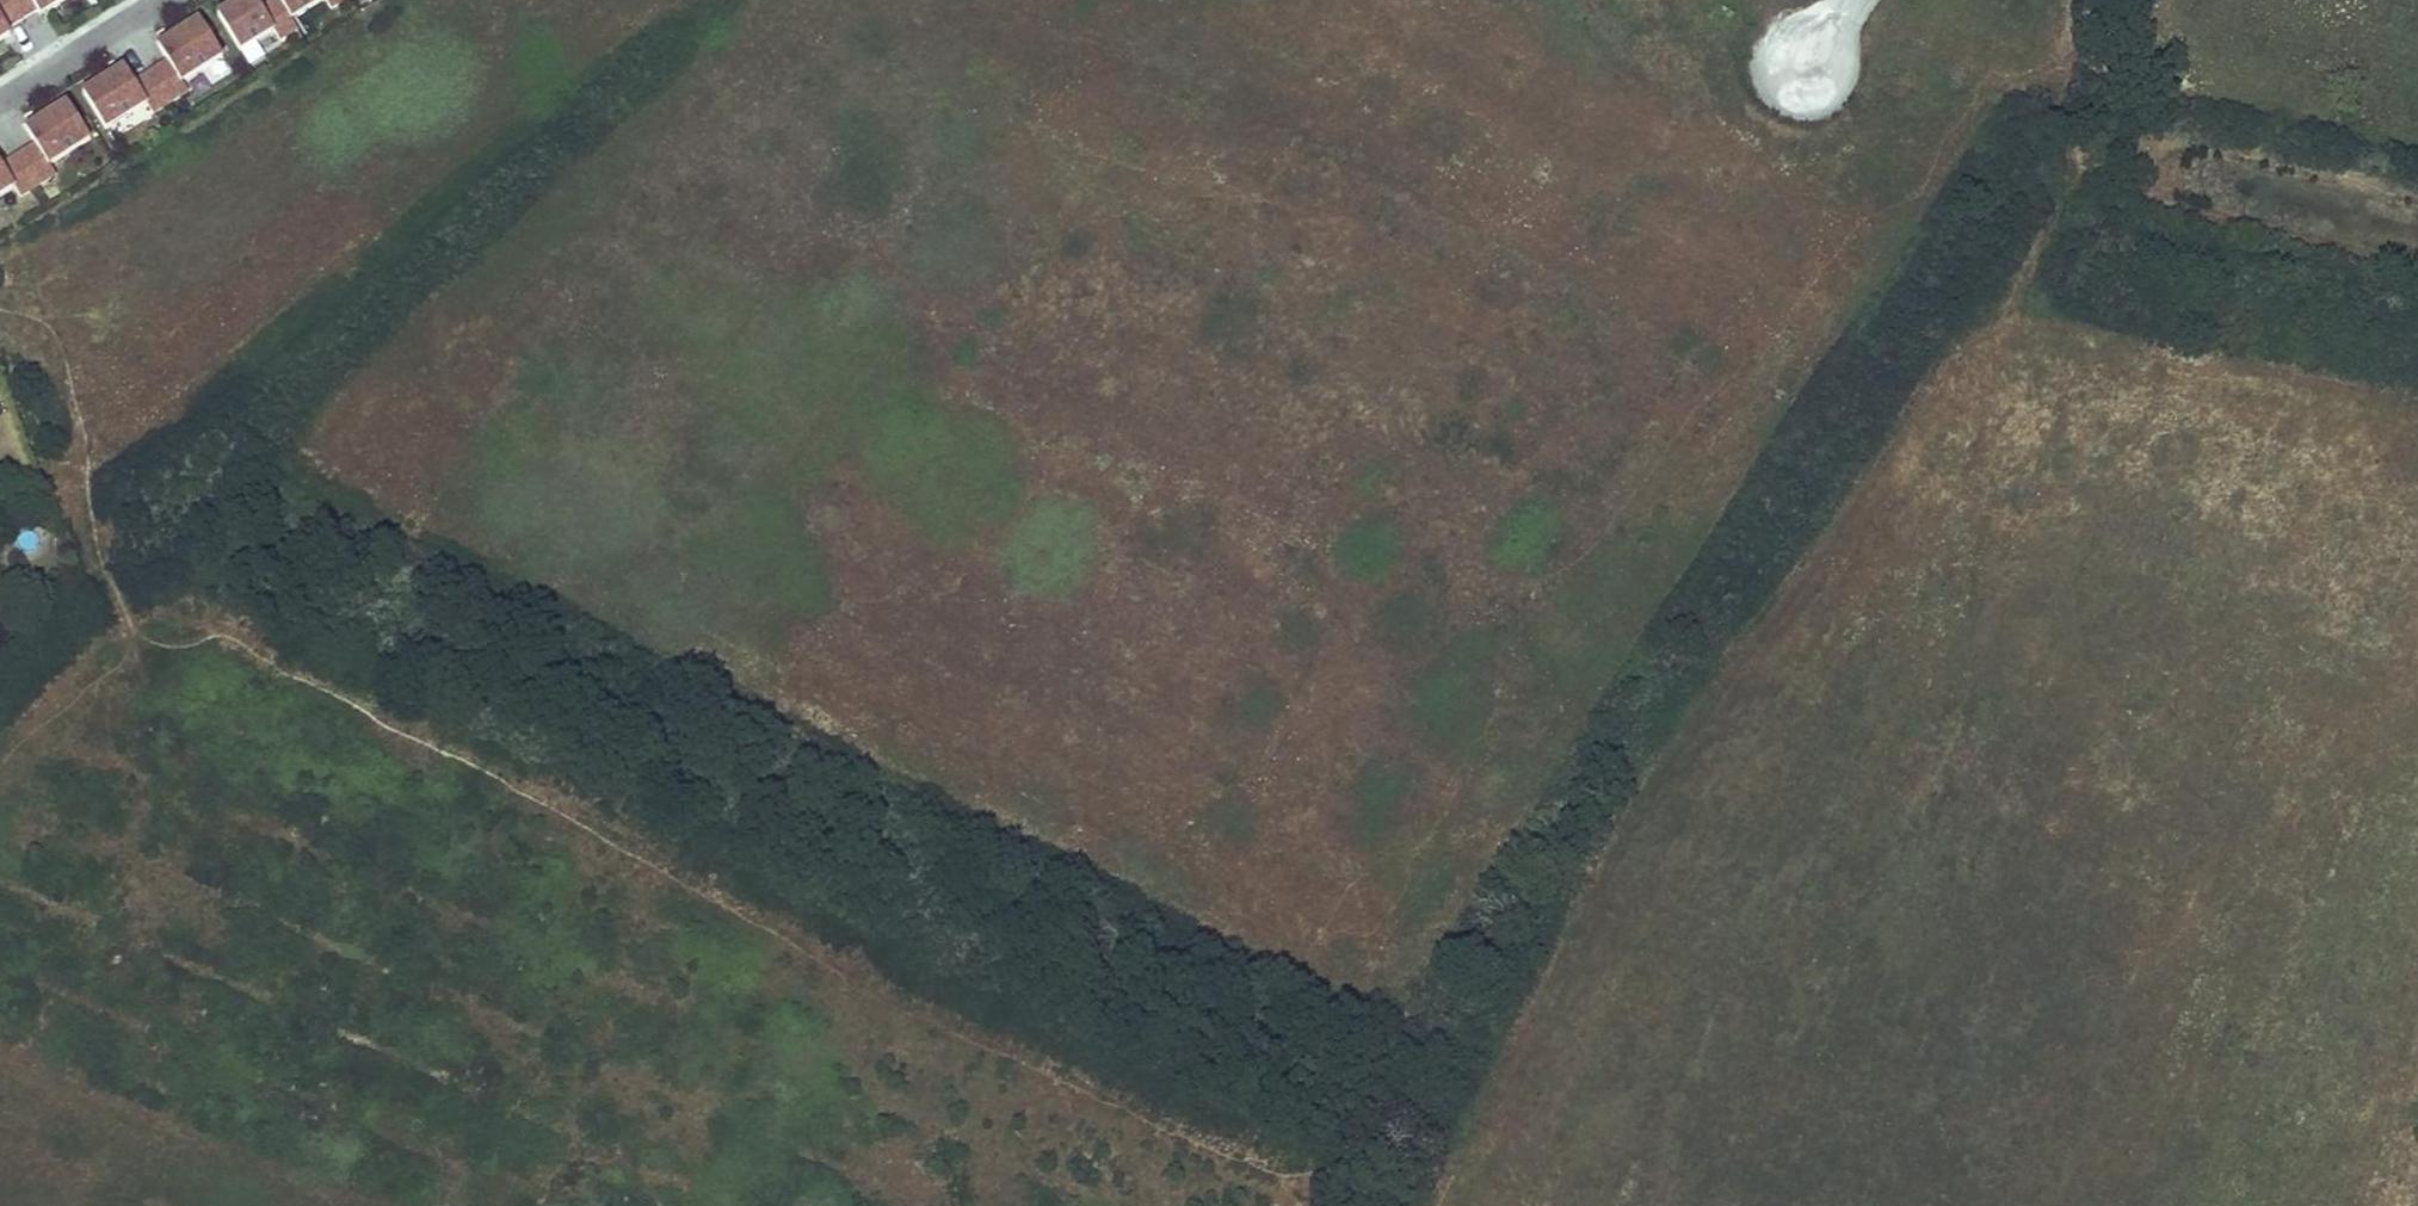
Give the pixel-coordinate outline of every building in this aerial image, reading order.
[(13,39),(10,34),(25,25),(9,0),(0,0),(0,47),(13,39)] [(25,25),(39,16),(43,21),(76,0),(9,0),(25,25)] [(278,2),(261,12),(254,0),(247,0),(217,18),(240,54),(273,33),(279,43),(297,32),(291,22),(278,2)] [(278,2),(291,22),(324,1),(330,11),(348,0),(277,0),(278,2)] [(170,69),(153,79),(172,110),(190,99),(184,89),(224,63),(202,28),(160,54),(170,69)] [(172,110),(153,79),(136,90),(127,75),(85,101),(107,137),(148,111),(154,121),(172,110)] [(51,172),(92,146),(69,111),(27,137),(37,152),(20,162),(39,193),(57,182),(51,172)] [(20,162),(3,173),(0,168),(0,203),(15,194),(21,204),(39,193),(20,162)]
